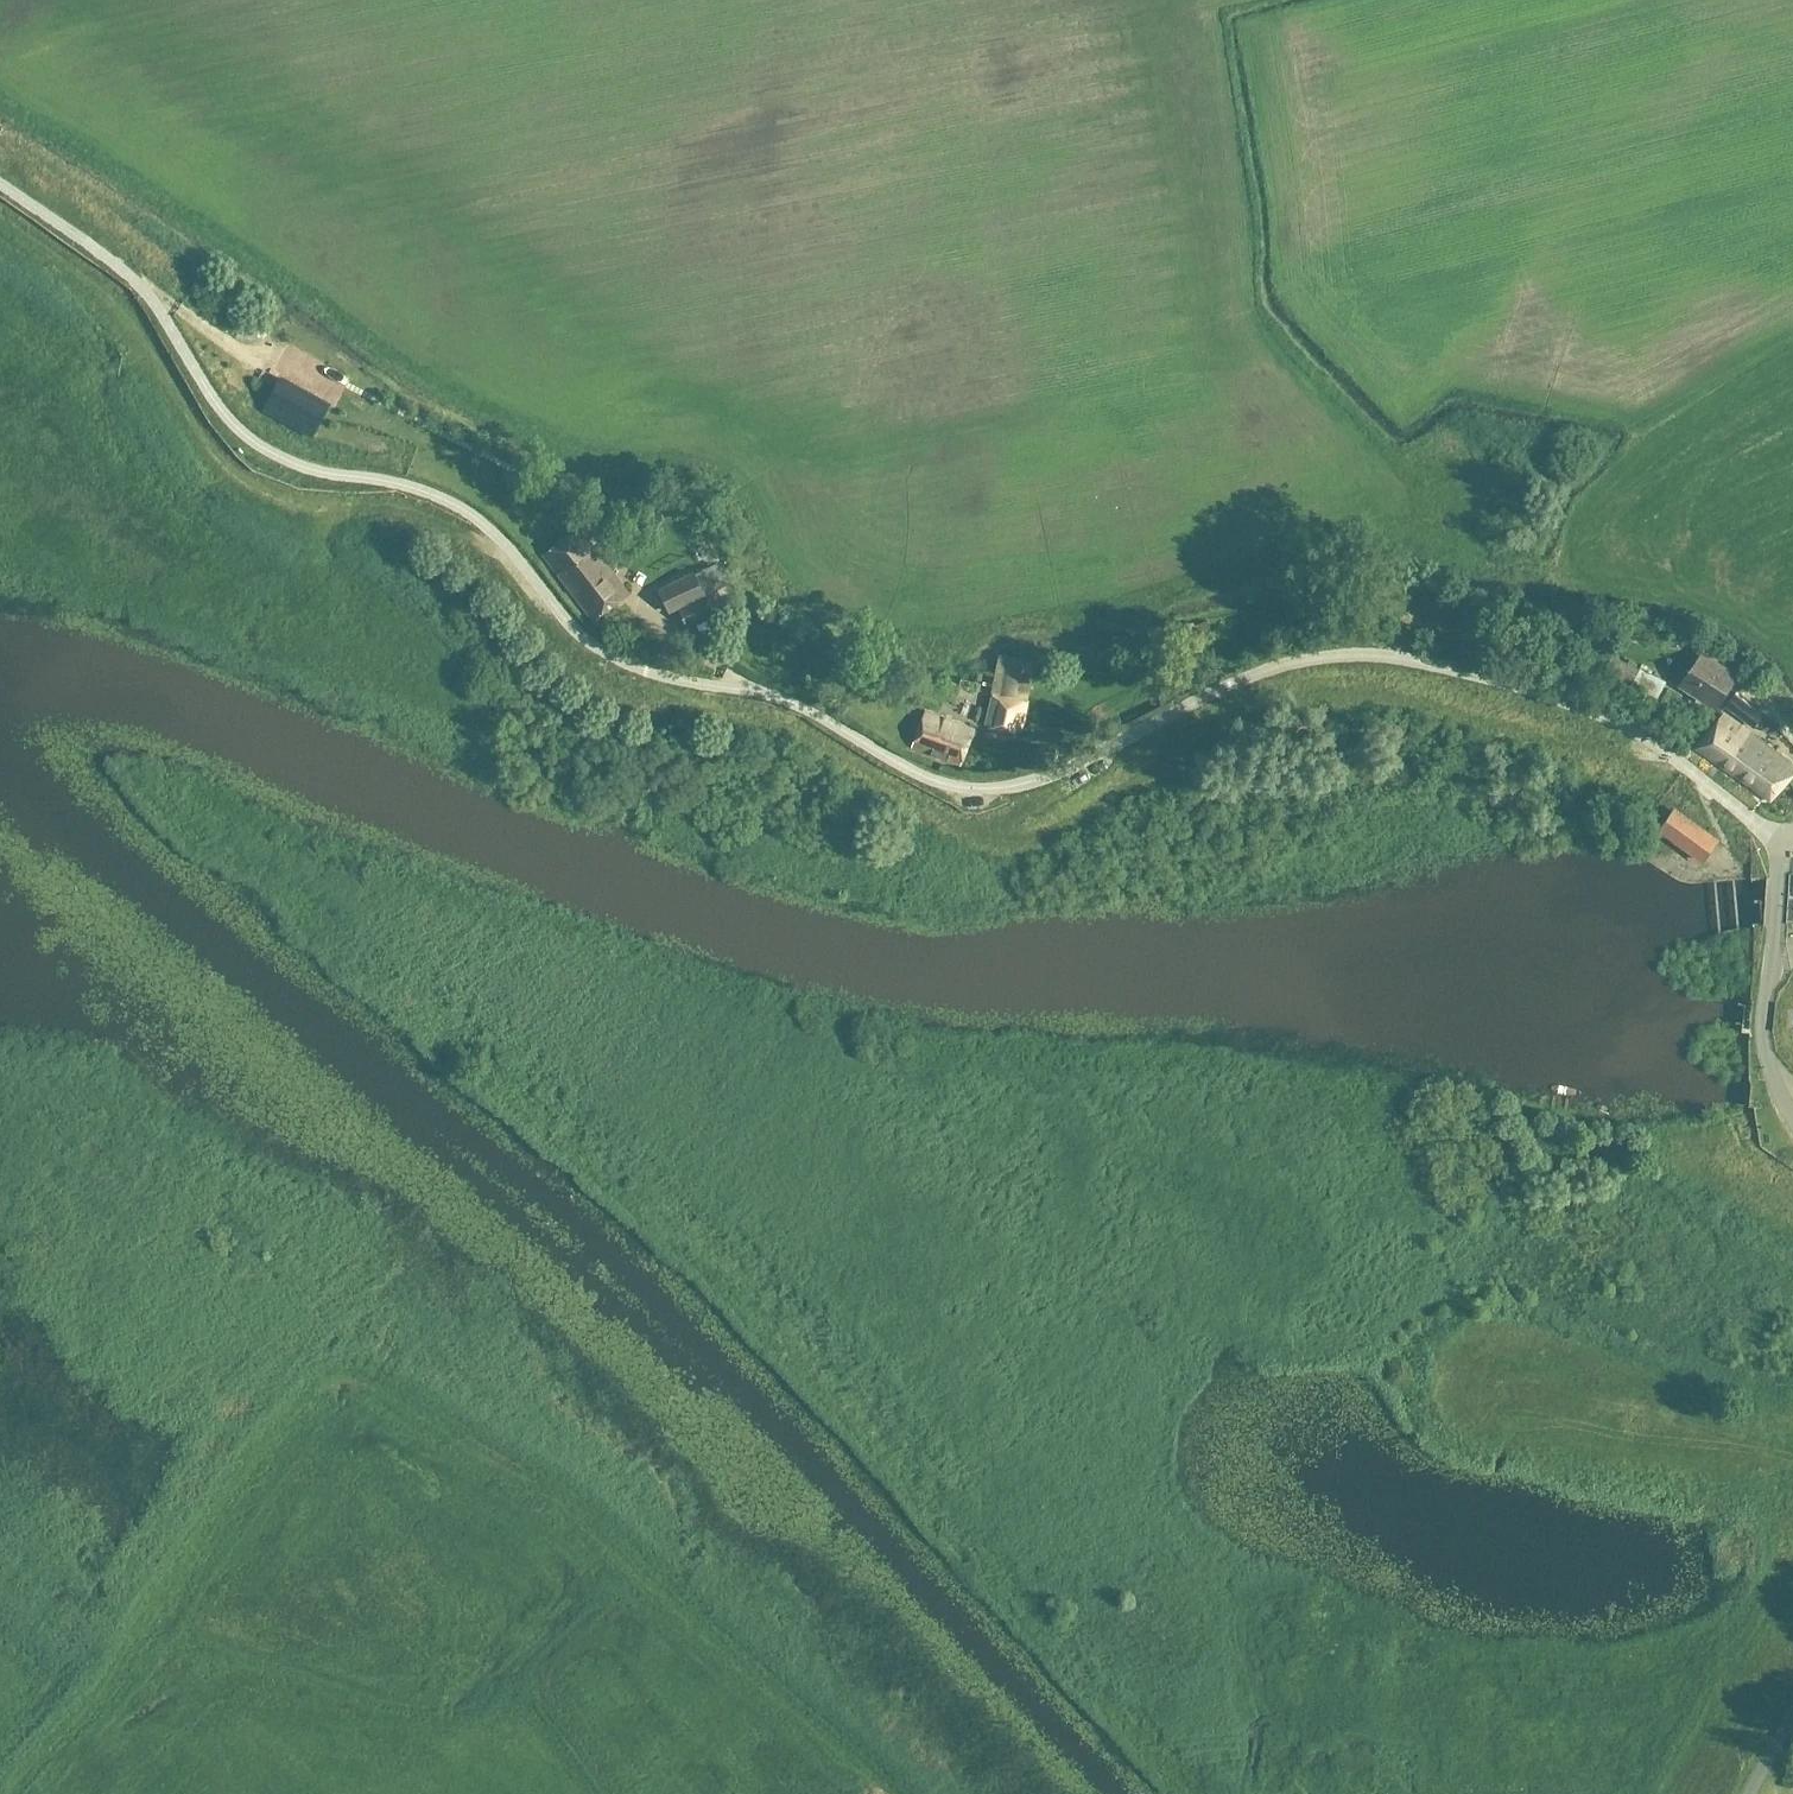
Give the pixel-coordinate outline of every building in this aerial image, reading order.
[(628,595),(578,531),(542,558),(591,623),(628,595)] [(713,615),(692,573),(656,590),(668,614),(677,610),(685,628),(713,615)] [(1592,632),(1590,640),(1600,642),(1601,634),(1592,632)] [(1682,648),(1684,638),(1669,635),(1667,645),(1682,648)] [(1700,654),(1678,688),(1713,712),(1736,678),(1700,654)] [(1637,669),(1610,657),(1602,673),(1629,686),(1626,693),(1653,707),(1665,682),(1638,668),(1637,669)] [(1024,704),(1032,665),(998,658),(984,727),(1016,733),(1021,703),(1024,704)] [(918,704),(937,713),(946,695),(926,686),(918,704)] [(1754,707),(1744,698),(1735,708),(1745,717),(1754,707)] [(959,767),(972,731),(923,714),(910,750),(959,767)] [(1695,750),(1768,802),(1792,771),(1792,768),(1722,716),(1695,750)] [(1715,842),(1673,812),(1658,832),(1701,862),(1715,842)]
